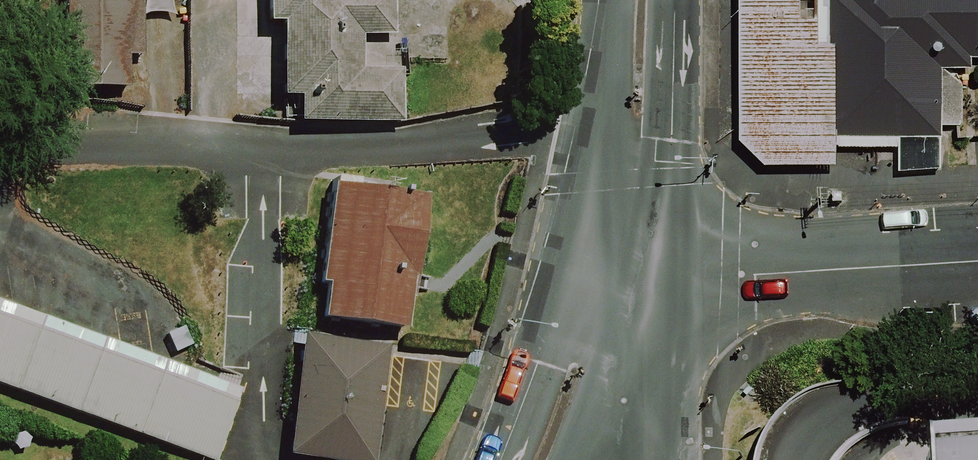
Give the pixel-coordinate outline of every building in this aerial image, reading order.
[(168,21),(168,0),(59,0),(57,92),(121,94),(121,58),(135,59),(136,21),(168,21)] [(268,86),(268,103),(294,103),(293,127),(395,130),(397,69),(356,68),(356,40),(388,41),(389,0),(257,0),(256,29),(270,30),(268,86)] [(734,142),(759,166),(831,166),(831,147),(895,148),(895,172),(938,169),(939,69),(968,70),(968,57),(977,57),(977,0),(733,0),(734,142)] [(334,275),(329,309),(413,322),(433,188),(341,174),(325,274),(334,275)] [(0,282),(0,373),(228,451),(256,370),(0,282)] [(385,349),(305,337),(300,336),(281,459),(282,459),(367,459),(385,349)] [(931,459),(977,459),(977,444),(930,447),(931,459)]
